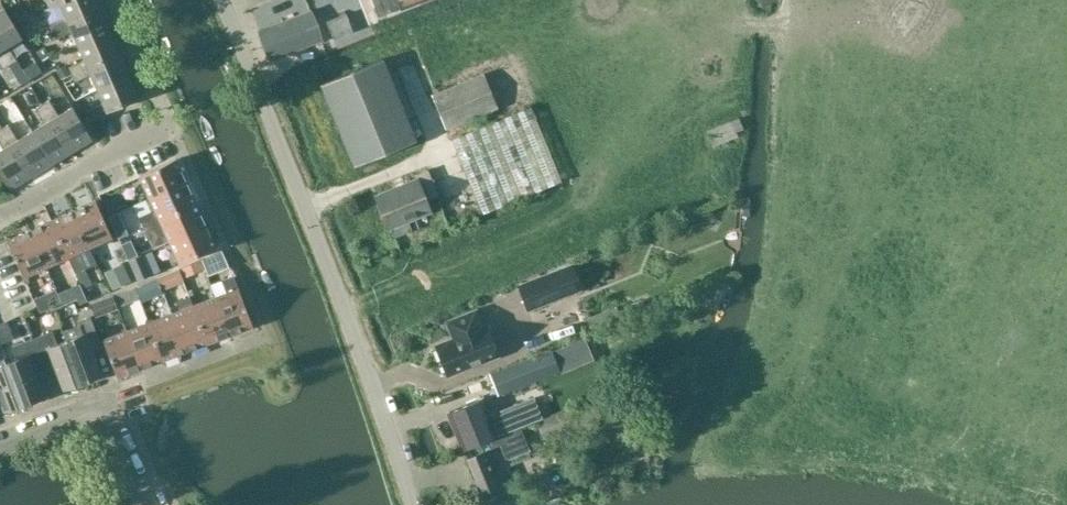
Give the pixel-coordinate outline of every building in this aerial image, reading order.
[(104,9),(100,0),(64,0),(59,2),(59,3),(65,16),(49,24),(52,31),(104,9)] [(378,13),(390,8),(387,0),(373,0),(378,13)] [(300,19),(295,5),(262,16),(272,46),(353,19),(348,3),(300,19)] [(0,5),(0,49),(10,65),(17,61),(8,45),(21,37),(2,4),(0,5)] [(104,9),(52,31),(55,39),(72,32),(78,46),(114,31),(104,9)] [(68,67),(71,75),(123,52),(114,31),(78,46),(84,60),(68,67)] [(0,49),(0,65),(3,69),(10,65),(0,49)] [(132,75),(123,52),(71,75),(74,83),(91,75),(97,89),(132,75)] [(321,85),(354,165),(417,139),(384,59),(321,85)] [(50,61),(33,73),(41,85),(59,72),(50,61)] [(447,127),(495,106),(482,74),(433,95),(447,127)] [(1,88),(7,103),(39,90),(33,75),(1,88)] [(142,97),(132,75),(97,89),(103,104),(87,111),(90,119),(142,97)] [(49,100),(42,104),(72,152),(92,140),(73,107),(59,115),(49,100)] [(72,152),(42,104),(35,108),(44,124),(31,132),(51,165),(72,152)] [(562,181),(531,107),(452,140),(483,214),(562,181)] [(9,124),(1,128),(31,177),(51,165),(31,132),(18,140),(9,124)] [(1,128),(0,129),(0,142),(4,148),(0,150),(0,173),(10,189),(31,177),(1,128)] [(139,176),(150,198),(186,181),(176,159),(139,176)] [(439,196),(428,170),(415,176),(417,180),(376,196),(390,229),(432,211),(428,201),(439,196)] [(196,203),(186,181),(150,198),(159,219),(196,203)] [(95,200),(73,211),(89,247),(112,237),(95,200)] [(206,225),(196,203),(159,219),(169,241),(206,225)] [(89,247),(73,211),(51,220),(68,257),(89,247)] [(68,257),(51,220),(30,230),(46,267),(68,257)] [(216,247),(206,225),(169,241),(179,263),(216,247)] [(46,267),(30,230),(7,240),(24,277),(46,267)] [(86,268),(80,254),(70,258),(76,273),(86,268)] [(129,261),(138,281),(152,275),(143,255),(129,261)] [(571,263),(517,284),(527,308),(580,287),(571,263)] [(179,270),(159,277),(162,287),(183,280),(179,270)] [(222,281),(226,293),(215,297),(230,335),(253,326),(234,276),(222,281)] [(77,290),(87,289),(85,277),(35,283),(37,309),(78,305),(77,290)] [(140,298),(161,289),(157,279),(136,287),(140,298)] [(95,318),(118,309),(113,295),(90,304),(95,318)] [(176,301),(180,310),(171,314),(185,351),(207,343),(193,305),(189,296),(176,301)] [(207,343),(230,335),(215,297),(193,305),(207,343)] [(434,344),(439,357),(446,376),(500,355),(488,323),(482,326),(476,309),(445,321),(452,337),(434,344)] [(171,314),(149,322),(163,360),(185,351),(171,314)] [(66,341),(82,383),(100,376),(90,351),(102,347),(90,317),(79,321),(80,325),(63,332),(66,341)] [(163,360),(149,322),(126,330),(141,368),(163,360)] [(141,368),(126,330),(103,339),(118,377),(141,368)] [(82,383),(66,341),(57,344),(53,331),(32,339),(44,369),(55,365),(65,389),(82,383)] [(44,369),(32,339),(12,346),(17,359),(8,363),(24,405),(41,398),(32,373),(44,369)] [(550,350),(490,374),(498,396),(575,364),(569,345),(551,352),(550,350)] [(24,405),(8,363),(0,366),(0,394),(6,411),(24,405)] [(463,451),(489,441),(528,425),(527,423),(523,412),(508,418),(505,410),(488,416),(482,400),(449,413),(463,451)] [(567,408),(538,420),(547,441),(576,429),(567,408)] [(505,461),(508,460),(511,466),(531,458),(529,452),(531,451),(530,449),(545,444),(535,420),(527,423),(528,425),(489,441),(492,449),(467,459),(482,495),(514,482),(505,461)]
